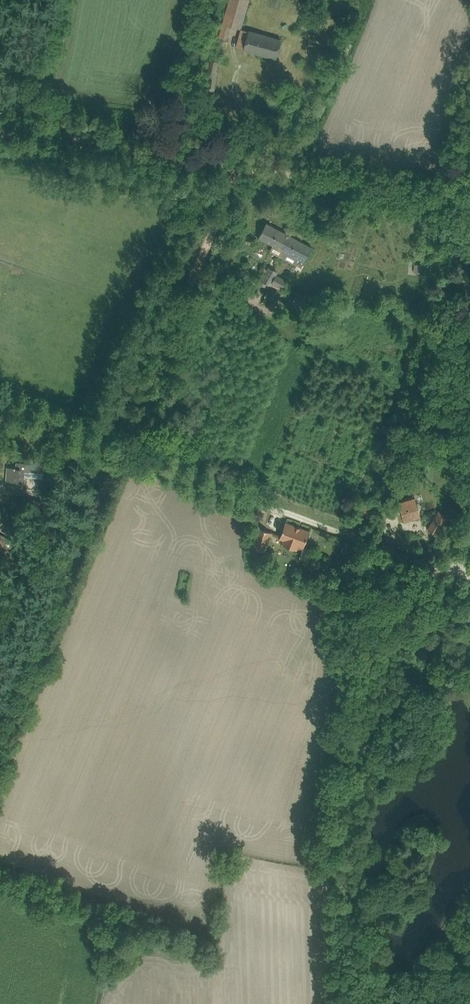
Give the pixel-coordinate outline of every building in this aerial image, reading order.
[(239,32),(248,0),(229,0),(219,37),(237,42),(239,32)] [(237,47),(276,58),(281,40),(242,29),(237,47)] [(208,60),(202,88),(214,91),(220,62),(208,60)] [(223,107),(209,103),(207,111),(221,115),(223,107)] [(269,251),(300,268),(311,247),(266,223),(259,238),(272,245),(269,251)] [(425,273),(426,265),(415,263),(413,272),(425,273)] [(271,286),(277,275),(278,272),(267,266),(261,279),(258,278),(255,284),(260,286),(260,285),(267,289),(269,285),(271,286)] [(284,290),(289,281),(277,275),(271,286),(279,290),(280,288),(284,290)] [(297,292),(288,309),(304,317),(313,300),(297,292)] [(10,489),(23,490),(24,477),(42,478),(44,465),(16,462),(15,467),(14,467),(14,468),(13,468),(10,489)] [(11,501),(33,514),(32,515),(48,524),(52,516),(38,509),(41,501),(26,497),(14,496),(11,501)] [(405,522),(419,518),(413,498),(398,503),(400,508),(397,509),(398,514),(402,513),(405,522)] [(428,530),(440,537),(453,520),(438,511),(428,530)] [(303,548),(309,532),(286,523),(281,534),(260,526),(252,549),(264,553),(270,535),(283,540),(281,544),(297,549),(298,546),(303,548)] [(3,547),(10,551),(15,542),(0,534),(0,552),(3,547)]
